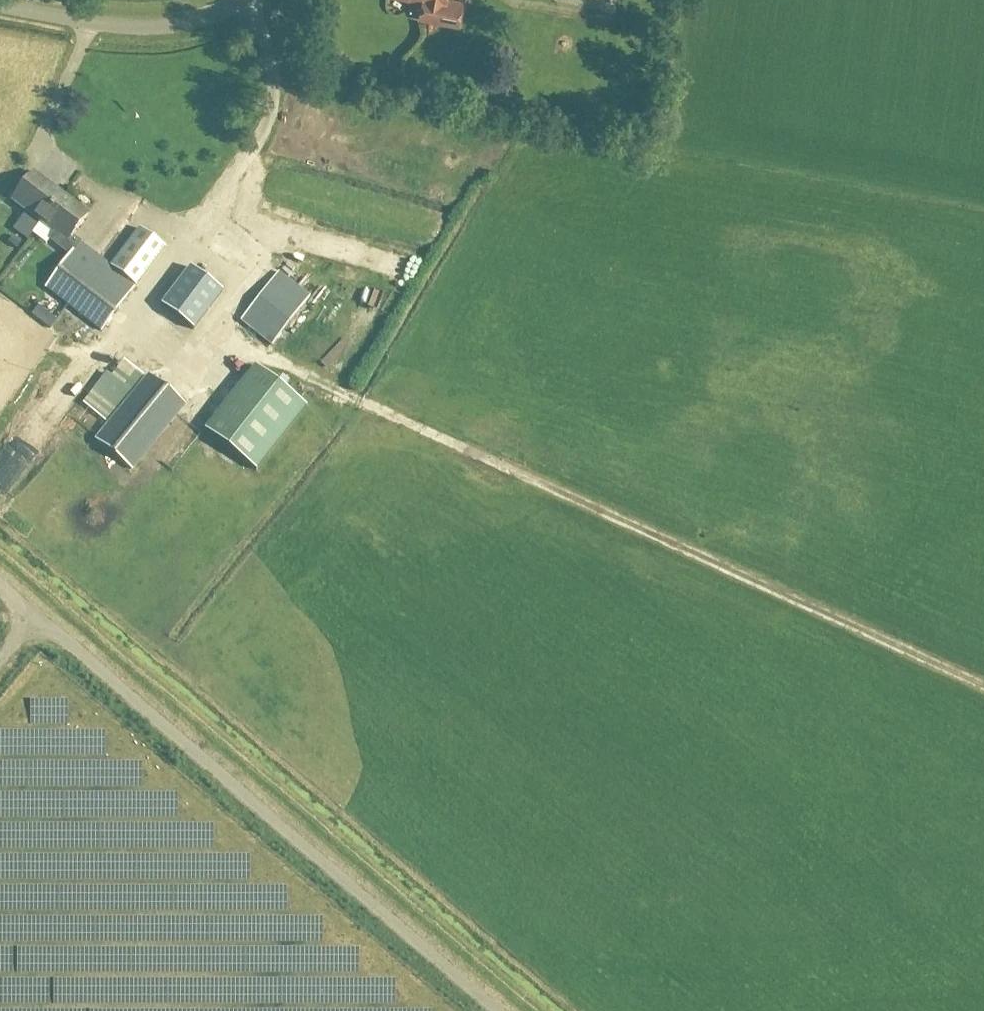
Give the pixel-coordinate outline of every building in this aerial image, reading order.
[(408,2),(422,4),(420,20),(458,27),(462,4),(446,1),(446,0),(400,0),(408,2)] [(40,223),(61,195),(34,175),(13,202),(40,223)] [(61,195),(40,223),(56,234),(48,244),(68,260),(46,289),(102,332),(137,287),(166,249),(141,230),(111,268),(72,237),(88,216),(61,195)] [(191,268),(161,306),(193,331),(222,293),(191,268)] [(240,321),(272,347),(311,297),(279,272),(240,321)] [(107,424),(145,377),(125,360),(111,378),(106,374),(82,404),(107,424)] [(185,405),(149,376),(95,442),(131,471),(185,405)] [(10,495),(21,480),(0,463),(0,487),(10,495)]
